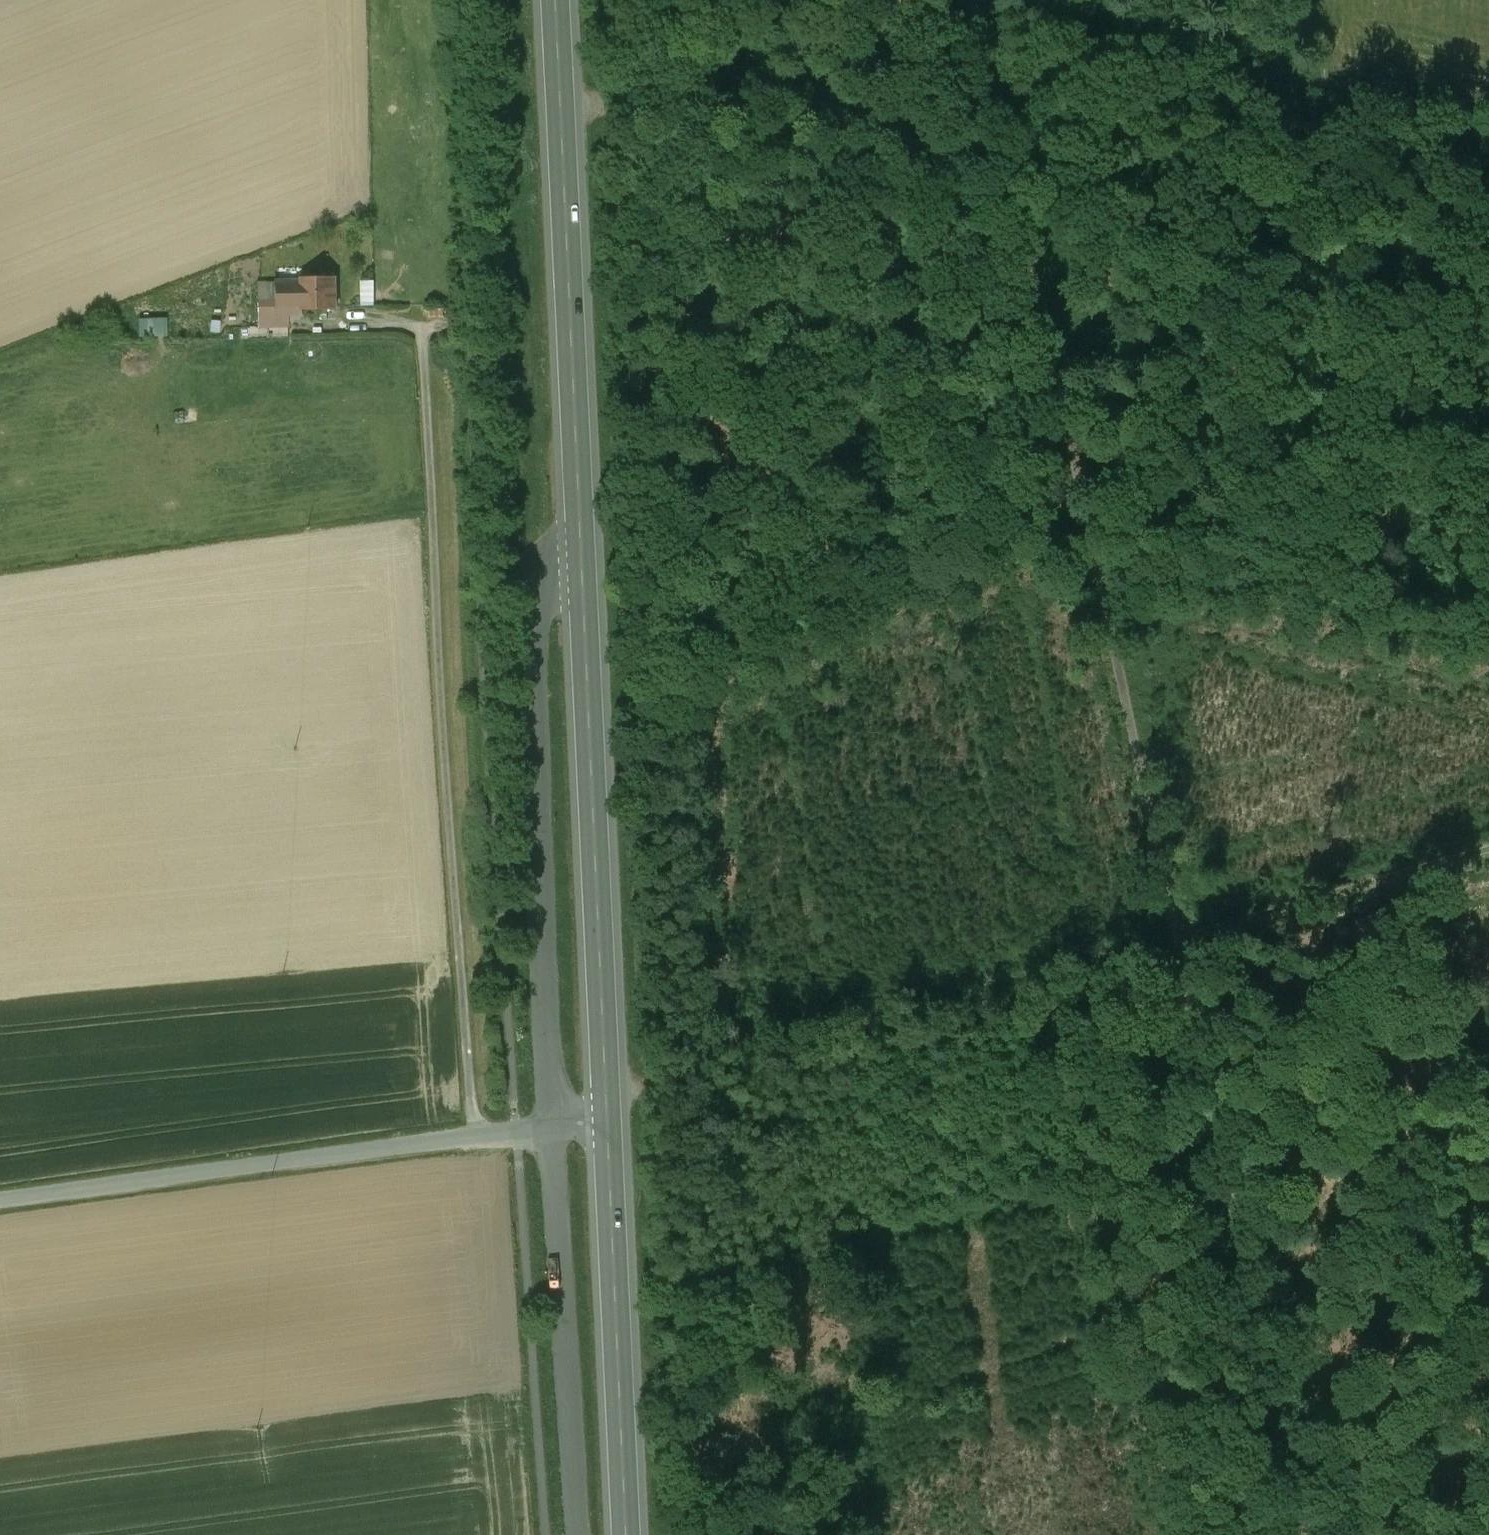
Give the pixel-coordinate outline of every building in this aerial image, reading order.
[(337,309),(336,277),(302,278),(302,281),(274,282),(274,288),(275,308),(288,308),(303,307),(303,309),(337,309)] [(365,279),(364,302),(376,303),(377,279),(365,279)] [(274,288),(257,288),(258,328),(288,327),(288,308),(275,308),(274,288)] [(169,333),(168,315),(140,316),(141,335),(169,333)]
